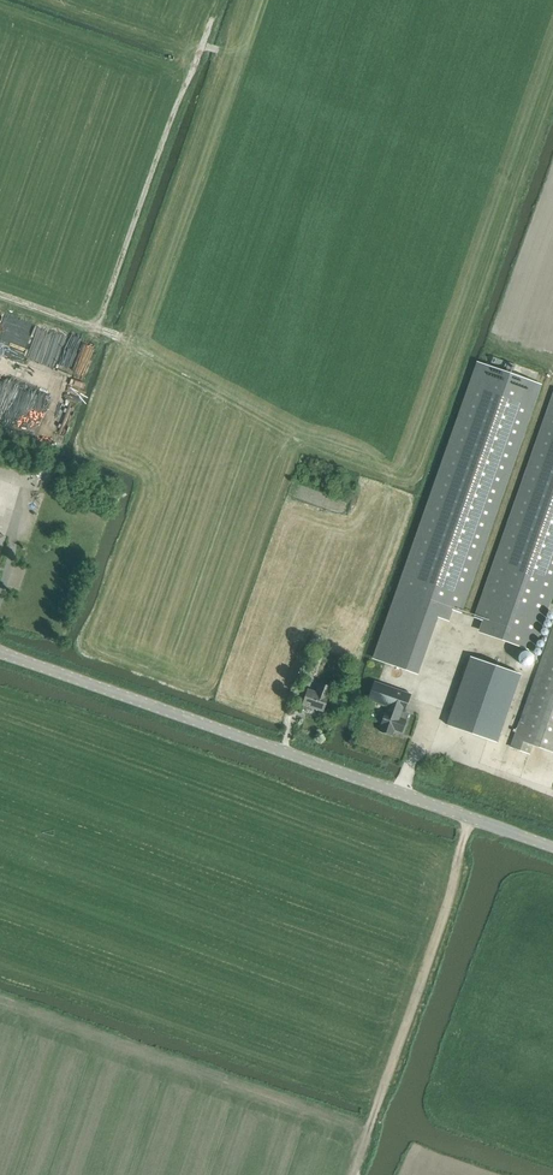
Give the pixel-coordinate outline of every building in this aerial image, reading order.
[(376,666),(417,681),(444,601),(465,608),(544,380),(482,359),(376,666)] [(81,366),(77,377),(83,379),(86,368),(81,366)] [(78,384),(74,397),(80,399),(85,386),(78,384)] [(495,631),(536,646),(552,596),(552,397),(478,613),(499,620),(495,631)] [(532,745),(552,753),(552,629),(511,748),(530,754),(532,745)] [(447,725),(497,743),(521,675),(471,657),(460,688),(447,725)] [(406,712),(412,694),(375,681),(368,700),(387,707),(381,726),(382,726),(381,731),(393,736),(395,730),(403,733),(410,713),(406,712)] [(303,705),(324,712),(333,687),(326,685),(319,683),(316,691),(308,689),(303,705)]
